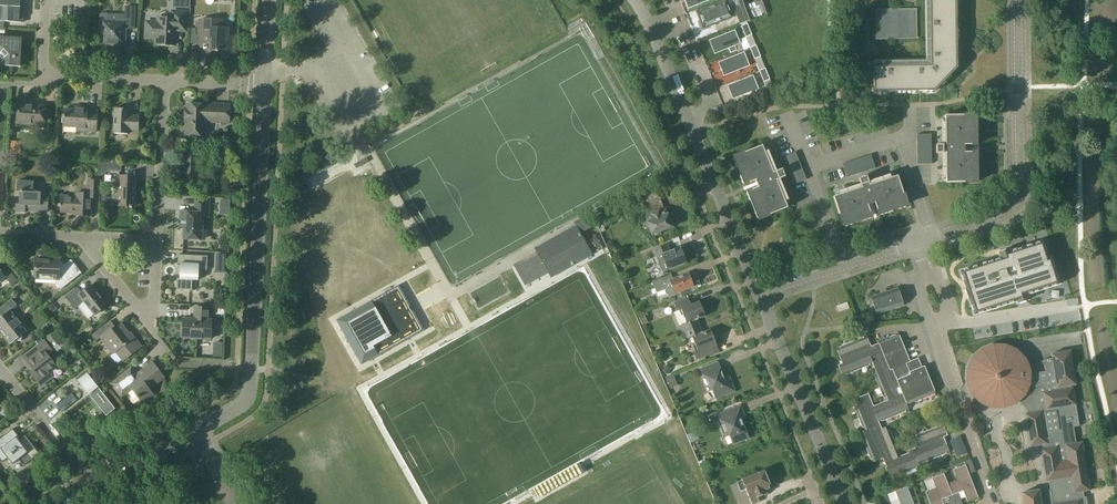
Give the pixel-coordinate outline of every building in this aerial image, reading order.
[(22,23),(23,7),(20,7),(20,0),(0,0),(0,22),(22,23)] [(685,9),(708,0),(682,0),(685,9)] [(732,17),(725,0),(696,12),(703,29),(732,17)] [(746,0),(730,0),(740,25),(753,20),(746,0)] [(957,56),(956,0),(925,0),(926,59),(873,60),(873,93),(934,92),(957,68),(957,56)] [(100,15),(100,20),(102,22),(101,36),(100,36),(100,44),(101,46),(109,46),(109,45),(124,46),(125,29),(134,29),(135,7),(125,7),(125,22),(107,21),(107,16),(106,14),(101,14),(100,15)] [(917,39),(916,10),(875,10),(876,40),(917,39)] [(186,12),(172,12),(171,19),(157,18),(157,23),(146,22),(145,37),(157,37),(156,44),(175,45),(176,28),(185,29),(186,12)] [(218,51),(218,50),(232,51),(233,36),(228,36),(228,28),(221,28),(222,20),(201,19),(201,21),(196,21),(196,35),(197,35),(197,44),(210,44),(209,51),(218,51)] [(747,24),(741,26),(746,37),(752,35),(747,24)] [(706,41),(712,56),(739,44),(733,30),(706,41)] [(20,67),(22,38),(0,37),(0,52),(1,52),(6,57),(5,66),(20,67)] [(756,46),(750,48),(755,59),(761,57),(756,46)] [(751,66),(745,52),(718,63),(724,77),(751,66)] [(766,69),(759,71),(764,82),(770,80),(766,69)] [(753,73),(724,85),(731,100),(759,89),(753,73)] [(185,135),(205,136),(206,118),(212,119),(212,121),(229,122),(230,106),(213,105),(213,108),(207,107),(207,105),(187,104),(185,135)] [(17,124),(44,125),(45,107),(17,106),(17,124)] [(96,132),(97,111),(87,111),(87,107),(78,107),(78,110),(64,110),(63,127),(77,128),(77,131),(96,132)] [(129,109),(115,109),(114,134),(128,134),(128,131),(138,131),(139,116),(129,115),(129,109)] [(975,116),(965,116),(944,116),(945,145),(935,146),(936,154),(945,154),(945,183),(976,183),(976,153),(964,153),(964,146),(976,146),(975,116)] [(931,165),(931,135),(916,135),(917,165),(931,165)] [(21,155),(21,142),(10,141),(9,155),(21,155)] [(747,192),(759,220),(787,208),(776,181),(785,178),(781,170),(773,173),(762,146),(733,157),(745,185),(755,181),(758,188),(747,192)] [(214,158),(228,158),(229,151),(214,150),(214,158)] [(806,180),(795,153),(782,158),(793,186),(806,180)] [(875,169),(870,155),(842,165),(846,178),(875,169)] [(182,184),(199,185),(200,157),(183,156),(182,184)] [(121,163),(108,163),(107,172),(121,172),(121,163)] [(118,206),(135,206),(136,177),(119,176),(118,206)] [(833,197),(842,226),(871,217),(867,206),(874,204),(878,215),(906,205),(897,176),(869,185),(866,177),(858,179),(861,188),(833,197)] [(25,213),(25,211),(48,212),(49,196),(41,195),(41,193),(33,192),(34,182),(17,181),(17,192),(20,192),(19,204),(16,204),(16,213),(25,213)] [(75,215),(91,216),(92,198),(100,199),(101,181),(88,181),(87,194),(76,193),(75,197),(61,196),(60,213),(75,213),(75,215)] [(660,232),(672,228),(670,225),(672,224),(670,218),(668,219),(665,211),(664,211),(657,191),(639,199),(640,201),(624,207),(624,209),(614,212),(617,220),(617,219),(619,223),(628,219),(629,220),(645,214),(646,217),(645,218),(647,222),(638,226),(641,234),(650,231),(652,237),(661,234),(660,232)] [(183,239),(202,240),(203,217),(209,217),(210,200),(195,199),(195,212),(180,211),(180,224),(184,224),(183,239)] [(575,227),(534,250),(536,253),(512,267),(524,287),(547,274),(551,280),(592,256),(579,234),(588,229),(582,219),(573,224),(575,227)] [(1012,254),(965,269),(978,307),(1025,293),(1026,296),(1032,294),(1030,289),(1061,279),(1055,258),(1053,259),(1046,240),(1018,249),(1017,247),(1011,249),(1012,254)] [(661,264),(664,272),(685,264),(680,249),(669,253),(667,246),(654,251),(658,262),(663,260),(664,263),(661,264)] [(176,290),(194,291),(194,280),(198,280),(199,271),(207,271),(208,256),(178,255),(178,265),(180,265),(180,277),(177,277),(176,290)] [(57,284),(61,289),(81,273),(71,261),(64,266),(60,260),(36,259),(35,279),(57,280),(57,284)] [(669,298),(677,295),(676,293),(680,292),(682,297),(686,295),(685,290),(693,287),(688,274),(673,280),(671,274),(652,282),(656,293),(666,290),(669,298)] [(8,281),(12,286),(18,281),(14,276),(8,281)] [(107,305),(91,285),(82,293),(77,287),(65,297),(75,310),(84,302),(95,315),(107,305)] [(398,286),(336,321),(361,365),(423,330),(398,286)] [(871,298),(876,314),(902,306),(897,289),(871,298)] [(27,331),(11,311),(17,305),(12,299),(0,308),(0,317),(1,318),(0,318),(0,331),(11,344),(27,331)] [(679,326),(682,325),(685,332),(700,327),(697,320),(705,317),(700,302),(691,305),(689,299),(674,305),(677,311),(674,313),(679,326)] [(849,310),(846,303),(835,306),(837,314),(849,310)] [(211,339),(212,320),(209,320),(210,308),(195,307),(194,319),(183,319),(182,338),(211,339)] [(640,324),(645,322),(642,314),(637,316),(640,324)] [(96,341),(103,335),(123,361),(131,354),(132,355),(141,347),(130,333),(129,334),(122,325),(113,331),(107,323),(91,336),(96,341)] [(702,333),(700,327),(685,332),(687,339),(692,338),(695,346),(693,346),(696,352),(693,353),(696,361),(711,355),(708,348),(716,345),(710,330),(702,333)] [(54,333),(47,339),(55,348),(62,342),(54,333)] [(866,336),(836,348),(842,364),(838,365),(842,377),(873,365),(875,371),(872,372),(885,402),(873,407),(868,394),(851,401),(863,431),(859,433),(872,464),(883,459),(886,468),(885,468),(889,480),(920,467),(919,465),(950,453),(944,437),(948,436),(943,424),(912,437),(917,448),(908,451),(909,453),(901,456),(888,426),(881,429),(879,423),(909,410),(907,404),(935,393),(924,366),(918,369),(914,360),(910,362),(898,334),(878,342),(878,343),(871,347),(866,336)] [(49,372),(56,366),(47,356),(53,351),(44,341),(32,351),(36,356),(28,363),(33,370),(30,372),(41,386),(53,377),(49,372)] [(1080,491),(1090,490),(1081,443),(1075,444),(1069,406),(1075,405),(1073,389),(1071,389),(1071,386),(1075,386),(1070,351),(1051,354),(1052,358),(1043,360),(1043,361),(1042,361),(1042,365),(1044,365),(1045,372),(1029,374),(1029,371),(1024,360),(1016,351),(1005,346),(993,346),(981,351),(972,359),(968,370),(967,383),(972,394),(980,403),(991,407),(1004,408),(1015,403),(1018,401),(1026,410),(1027,413),(1024,414),(1029,446),(1040,444),(1041,449),(1039,449),(1043,482),(1046,482),(1048,491),(1038,492),(1038,490),(1021,493),(1023,503),(1082,503),(1080,491)] [(164,378),(152,363),(137,374),(132,368),(111,384),(122,397),(132,389),(142,401),(144,401),(151,396),(152,393),(149,390),(164,378)] [(735,392),(731,382),(726,385),(718,363),(701,370),(710,392),(713,390),(716,399),(735,392)] [(672,369),(665,366),(662,372),(670,375),(672,369)] [(79,382),(84,387),(83,387),(106,416),(115,409),(91,378),(88,375),(79,382)] [(665,378),(670,389),(678,386),(673,375),(665,378)] [(56,405),(62,412),(77,400),(72,393),(56,405)] [(744,413),(741,406),(718,415),(727,437),(730,436),(733,445),(749,439),(739,415),(744,413)] [(163,420),(162,413),(149,414),(149,421),(163,420)] [(0,439),(0,462),(1,463),(7,458),(12,465),(19,460),(23,466),(39,454),(25,435),(20,439),(12,429),(0,439)] [(950,441),(957,458),(967,453),(960,436),(950,441)] [(698,462),(700,467),(707,464),(704,459),(698,462)] [(954,501),(960,499),(958,493),(963,491),(967,502),(978,497),(969,474),(975,472),(970,459),(964,462),(965,465),(954,469),(958,480),(948,484),(947,484),(954,501)] [(542,499),(589,473),(584,464),(537,490),(542,499)] [(741,480),(741,481),(736,483),(740,492),(745,489),(751,503),(754,503),(759,502),(757,497),(767,493),(765,490),(769,489),(767,486),(769,485),(763,471),(741,480)] [(948,503),(955,503),(954,501),(947,484),(948,484),(943,473),(932,478),(937,489),(926,493),(930,503),(943,503),(942,500),(946,498),(948,503)] [(907,487),(896,491),(901,503),(914,503),(907,487)]
